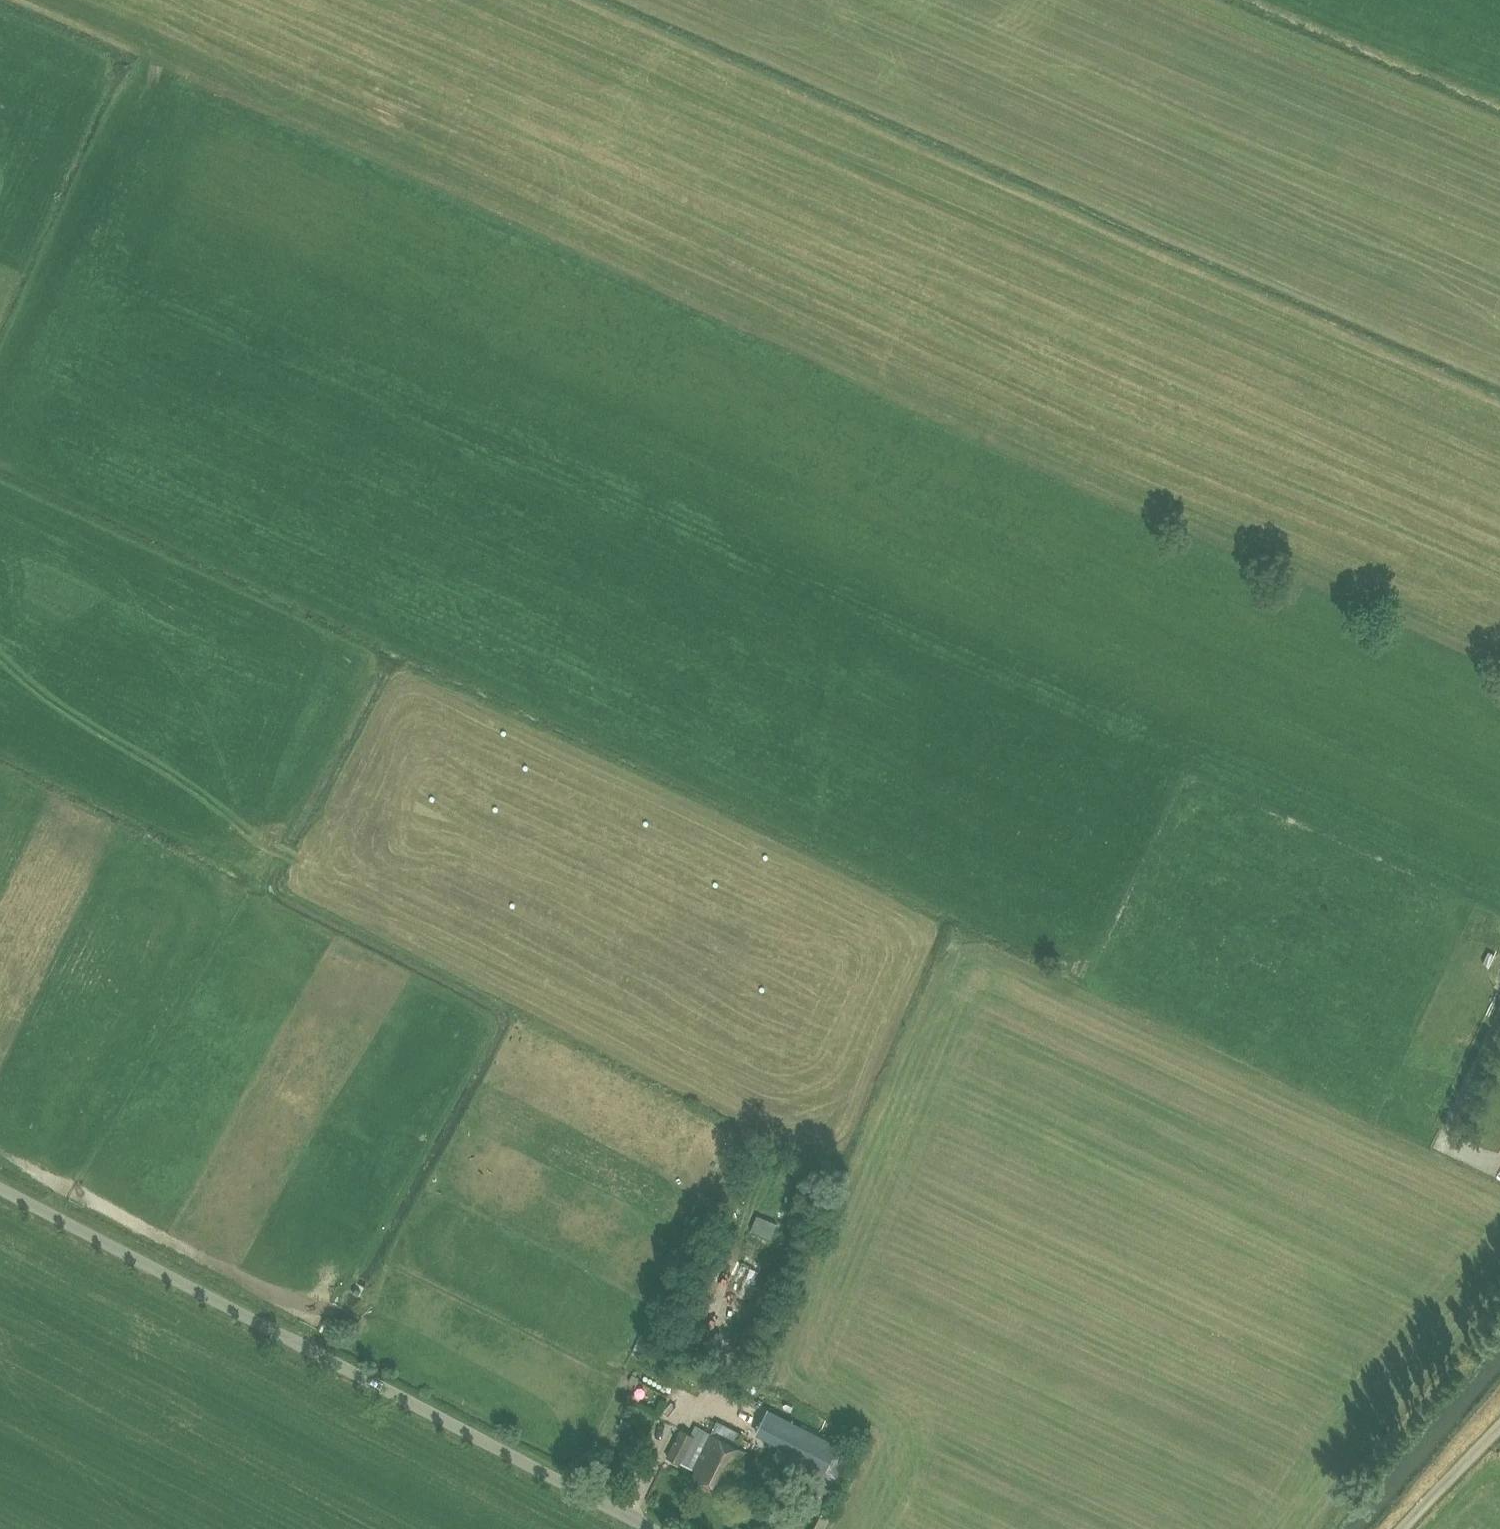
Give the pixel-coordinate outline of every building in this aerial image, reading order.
[(756,1147),(751,1161),(761,1165),(766,1151),(756,1147)] [(755,1266),(763,1268),(768,1248),(760,1246),(755,1266)] [(779,1442),(766,1468),(813,1491),(815,1491),(837,1447),(838,1446),(767,1409),(756,1431),(779,1442)] [(694,1433),(681,1426),(665,1456),(679,1463),(680,1462),(695,1470),(692,1477),(722,1492),(728,1478),(731,1479),(745,1450),(711,1434),(697,1427),(694,1433)] [(853,1455),(837,1447),(815,1491),(813,1491),(812,1493),(829,1502),(853,1455)]
